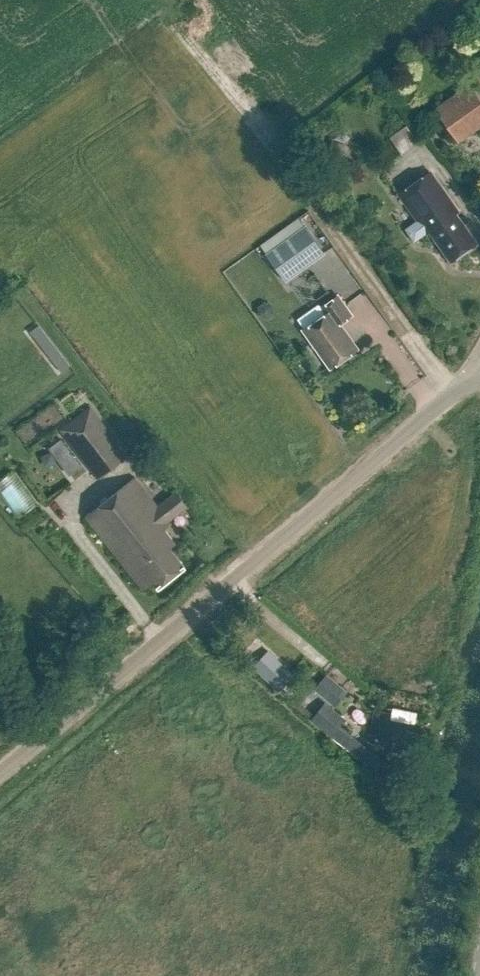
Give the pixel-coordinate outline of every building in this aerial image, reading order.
[(456,138),(479,121),(479,104),(470,90),(438,114),(456,138)] [(328,154),(341,157),(345,141),(332,138),(328,154)] [(430,231),(451,261),(476,243),(455,213),(458,211),(430,171),(399,193),(417,220),(405,228),(414,241),(426,233),(427,233),(430,231)] [(305,226),(266,254),(285,281),(324,252),(305,226)] [(319,303),(301,316),(308,326),(303,330),(330,368),(357,348),(340,323),(352,315),(338,295),(321,307),(319,303)] [(62,372),(71,366),(39,325),(31,331),(62,372)] [(90,408),(59,431),(96,480),(127,457),(90,408)] [(17,515),(35,501),(11,471),(0,480),(0,493),(17,515)] [(101,503),(85,516),(143,589),(154,580),(159,586),(184,566),(169,547),(174,543),(163,529),(166,526),(163,522),(185,506),(176,494),(158,508),(134,477),(102,503),(101,503)] [(324,696),(336,683),(327,675),(315,688),(324,696)] [(344,718),(324,702),(311,719),(331,735),(344,718)] [(375,711),(369,740),(412,748),(417,725),(414,724),(417,711),(394,706),(392,714),(375,711)]
